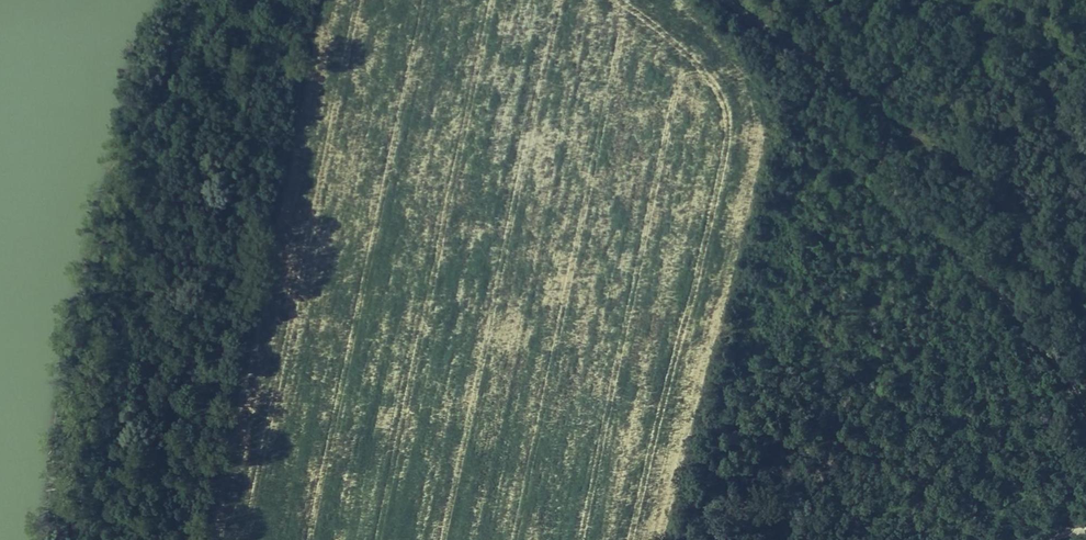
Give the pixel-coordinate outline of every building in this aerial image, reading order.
[(983,152),(974,151),(972,164),(976,165),(982,166),(983,152)]
